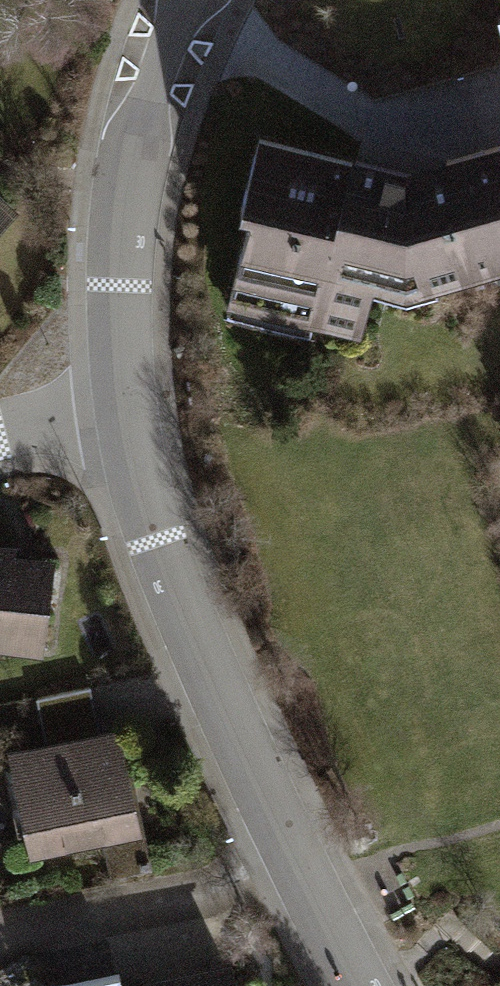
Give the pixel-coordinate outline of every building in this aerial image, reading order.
[(277,134),(237,316),(373,350),(384,300),(442,310),(499,292),(499,153),(420,172),(277,134)] [(0,555),(0,657),(45,660),(54,558),(0,555)] [(44,750),(7,757),(27,867),(137,848),(117,737),(102,739),(44,750)] [(129,985),(244,985),(240,965),(129,985)]
